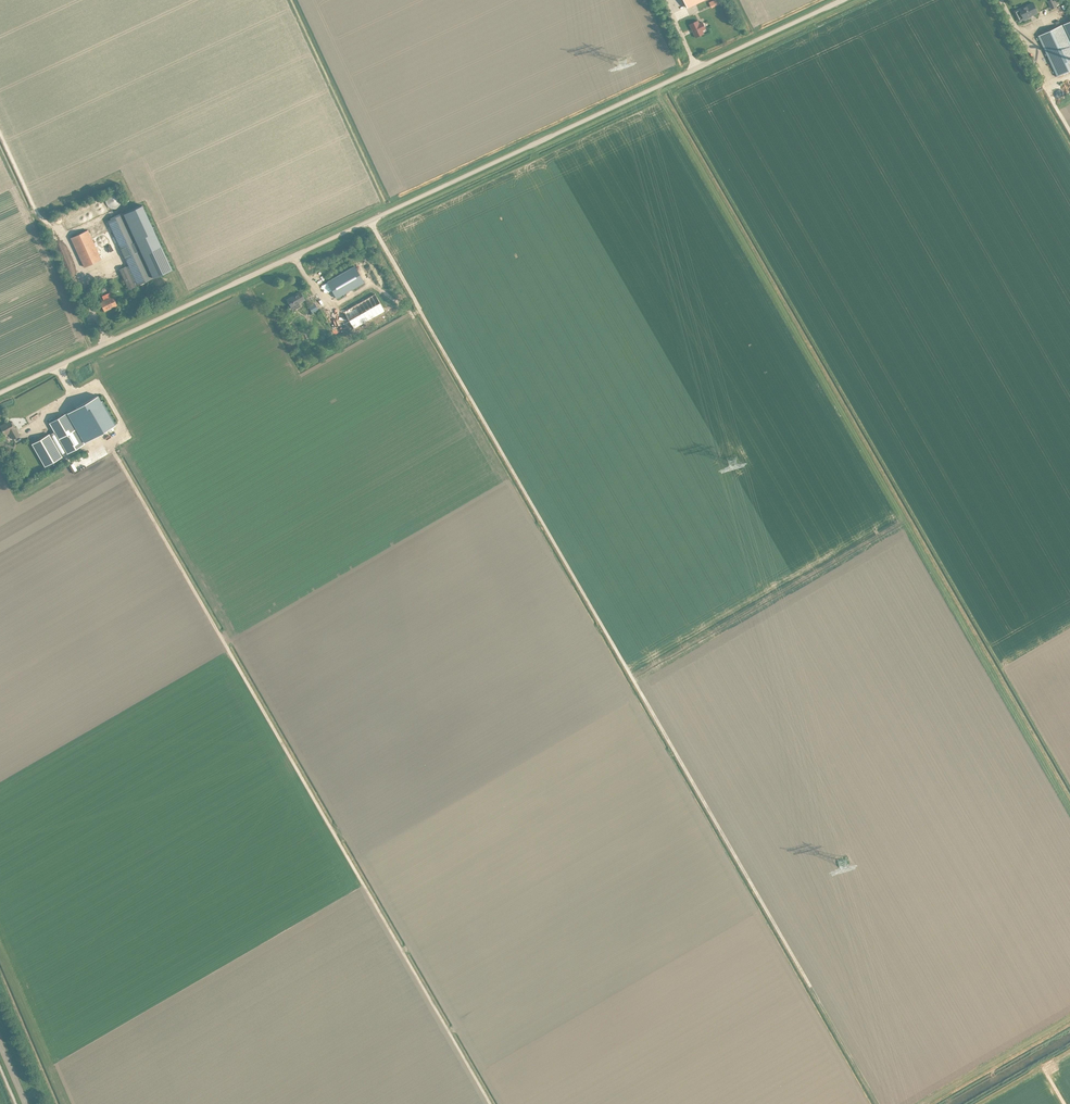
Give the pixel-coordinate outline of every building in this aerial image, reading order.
[(687,8),(705,0),(684,0),(687,8)] [(1019,9),(1023,18),(1030,15),(1031,16),(1037,13),(1032,3),(1019,9)] [(695,38),(704,34),(704,33),(704,34),(702,30),(705,29),(702,22),(699,24),(698,21),(689,25),(690,25),(695,37),(695,38)] [(1062,26),(1038,37),(1057,77),(1069,71),(1069,43),(1062,26)] [(113,209),(114,209),(115,209),(116,209),(117,209),(117,208),(118,208),(119,208),(119,207),(120,207),(120,206),(121,206),(121,205),(121,204),(122,204),(122,203),(122,202),(122,201),(122,200),(122,199),(122,198),(121,197),(121,196),(120,196),(120,195),(119,195),(119,194),(118,194),(117,193),(116,193),(115,193),(114,193),(113,193),(112,193),(111,193),(110,193),(110,194),(109,194),(109,195),(108,195),(108,196),(107,196),(107,197),(106,197),(106,198),(106,199),(106,200),(106,201),(106,202),(106,203),(106,204),(107,205),(107,206),(108,206),(108,207),(109,207),(109,208),(110,208),(111,209),(112,209),(113,209)] [(102,199),(57,220),(64,235),(109,214),(108,212),(103,200),(102,199)] [(142,207),(125,215),(155,281),(172,273),(142,207)] [(108,221),(138,285),(153,278),(123,214),(108,221)] [(71,238),(84,267),(101,259),(88,231),(71,238)] [(119,270),(129,289),(135,287),(125,267),(119,270)] [(327,282),(336,298),(364,283),(355,267),(327,282)] [(335,317),(345,334),(398,304),(388,286),(335,317)] [(287,300),(291,307),(290,308),(292,311),(301,306),(299,303),(305,300),(300,292),(287,300)] [(100,302),(105,311),(117,306),(112,297),(100,302)] [(314,305),(307,311),(310,314),(317,309),(314,305)] [(86,442),(113,425),(96,394),(68,411),(86,442)] [(50,423),(67,453),(84,443),(67,413),(50,423)] [(5,435),(9,433),(13,439),(20,435),(14,426),(13,426),(10,420),(0,426),(0,427),(5,435)] [(32,444),(45,466),(62,456),(49,435),(32,444)]
